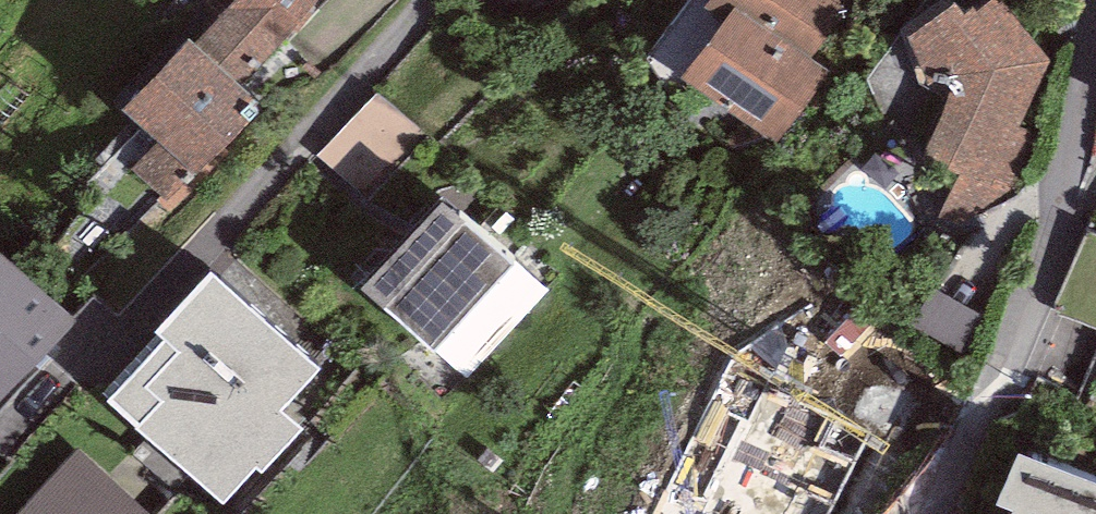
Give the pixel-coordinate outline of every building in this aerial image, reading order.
[(235,0),(195,43),(188,36),(121,108),(157,141),(133,167),(173,204),(264,106),(239,84),(317,0),(235,0)] [(850,0),(710,0),(703,9),(723,23),(736,5),(812,58),(852,2),(850,0)] [(909,37),(923,72),(951,88),(923,155),(960,176),(935,225),(955,231),(974,209),(984,217),(1022,185),(1012,164),(1027,132),(1021,124),(1051,61),(1000,0),(992,0),(978,13),(974,7),(964,14),(955,2),(909,37)] [(828,70),(812,58),(736,5),(723,23),(682,80),(774,145),(828,70)] [(428,139),(377,90),(317,153),(368,201),(428,139)] [(547,292),(443,200),(364,289),(467,381),(547,292)] [(1088,227),(1050,312),(1095,333),(1095,231),(1088,227)] [(0,252),(0,404),(76,322),(0,252)] [(318,370),(209,273),(156,331),(166,340),(109,402),(222,504),(256,467),(263,473),(302,429),(281,410),(318,370)] [(985,318),(931,288),(910,325),(964,354),(985,318)] [(797,402),(804,388),(858,340),(812,303),(733,349),(720,367),(656,505),(676,513),(830,513),(867,434),(797,402)] [(77,450),(18,513),(147,513),(77,450)] [(1019,453),(997,506),(1010,512),(1010,513),(1095,513),(1095,484),(1019,453)]
